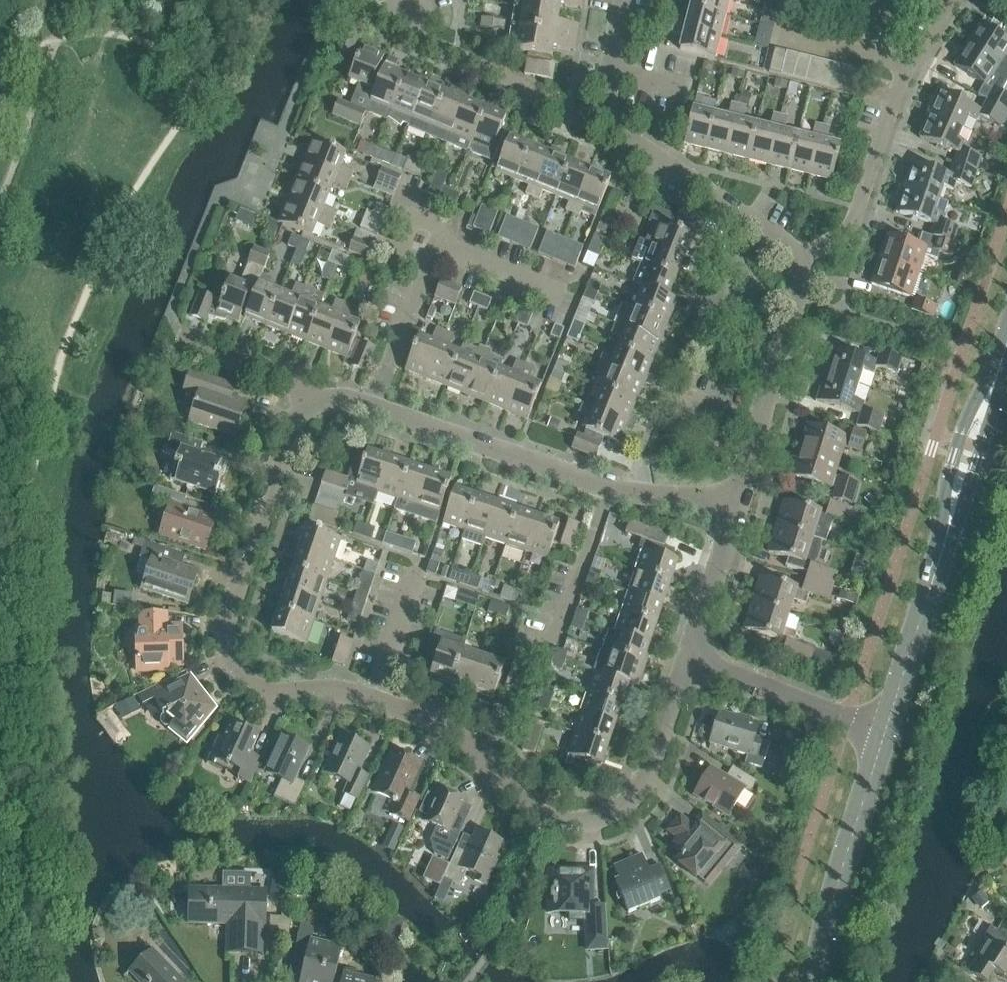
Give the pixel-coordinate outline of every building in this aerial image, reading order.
[(514,6),(559,14),(560,6),(581,9),(583,0),(515,0),(514,6)] [(725,16),(729,0),(692,0),(690,8),(725,16)] [(773,28),(778,7),(765,4),(760,24),(773,28)] [(514,6),(510,28),(576,39),(578,26),(557,22),(559,14),(514,6)] [(671,25),(719,37),(725,16),(690,8),(687,21),(673,18),(671,25)] [(480,27),(492,29),(494,20),(482,18),(480,27)] [(494,20),(492,29),(504,31),(506,22),(494,20)] [(968,45),(1006,70),(1006,58),(1005,57),(1006,53),(1006,41),(981,24),(968,45)] [(683,36),(680,50),(714,59),(719,37),(671,25),(669,33),(683,36)] [(354,44),(360,32),(346,26),(336,51),(350,56),(350,55),(357,58),(348,80),(359,84),(350,107),(337,102),(332,115),(360,126),(375,90),(383,68),(380,66),(384,56),(362,47),(354,44)] [(506,49),(528,53),(524,75),(552,80),(555,66),(550,65),(553,48),(574,52),(576,39),(510,28),(506,49)] [(768,49),(771,39),(761,37),(758,46),(768,49)] [(968,45),(954,66),(983,85),(978,96),(987,101),(1006,111),(1006,96),(1001,93),(1006,82),(1006,70),(968,45)] [(787,52),(775,49),(769,72),(781,75),(787,52)] [(799,55),(787,52),(781,75),(793,78),(799,55)] [(811,58),(799,55),(793,78),(805,81),(811,58)] [(398,61),(388,57),(383,68),(375,90),(366,111),(387,119),(388,118),(404,77),(391,72),(394,67),(395,67),(398,61)] [(805,81),(817,84),(823,61),(811,58),(805,81)] [(817,84),(829,87),(835,64),(823,61),(817,84)] [(714,65),(704,63),(702,73),(711,75),(714,65)] [(829,87),(841,90),(847,67),(835,64),(829,87)] [(847,67),(841,90),(854,93),(859,70),(847,67)] [(745,73),(732,70),(730,78),(743,82),(745,73)] [(418,82),(404,77),(388,118),(400,127),(403,124),(408,126),(424,85),(427,79),(420,75),(420,76),(418,82)] [(788,84),(775,80),(773,88),(786,91),(788,84)] [(786,91),(785,95),(796,97),(799,86),(788,84),(786,91)] [(444,93),(424,85),(408,126),(407,127),(427,135),(444,93)] [(928,114),(963,129),(968,117),(976,121),(979,116),(1000,128),(1006,115),(1006,111),(987,101),(982,111),(971,107),(972,105),(938,90),(928,114)] [(464,101),(444,93),(427,135),(447,143),(464,101)] [(740,98),(738,106),(746,108),(747,109),(750,96),(741,93),(740,98)] [(692,110),(687,129),(684,144),(705,149),(714,115),(700,112),(704,98),(696,96),(693,110),(692,110)] [(484,109),(464,101),(447,143),(467,152),(467,150),(484,109)] [(714,115),(705,149),(726,154),(738,106),(731,104),(727,118),(714,115)] [(738,106),(726,154),(747,160),(756,126),(742,122),(746,108),(738,106)] [(501,116),(484,109),(467,150),(487,159),(487,160),(488,161),(486,168),(490,170),(505,132),(500,131),(505,119),(500,117),(501,116)] [(957,153),(953,165),(976,172),(981,157),(965,152),(968,145),(958,141),(963,129),(928,114),(928,115),(929,115),(919,139),(946,150),(946,149),(957,153)] [(756,126),(747,160),(768,165),(780,117),(772,115),(769,129),(756,126)] [(780,117),(768,165),(789,170),(798,136),(784,133),(788,119),(780,117)] [(798,136),(789,170),(810,175),(822,127),(815,125),(811,139),(798,136)] [(822,127),(810,175),(832,181),(840,147),(826,143),(830,129),(822,127)] [(496,172),(503,175),(516,180),(524,159),(529,147),(505,137),(506,133),(505,132),(490,170),(496,172)] [(354,172),(340,166),(345,154),(312,141),(303,162),(337,175),(350,181),(354,172)] [(371,158),(376,147),(367,144),(362,155),(371,158)] [(376,147),(371,158),(391,167),(396,155),(376,147)] [(532,197),(536,188),(549,155),(529,147),(516,180),(529,185),(526,195),(532,197)] [(540,200),(544,191),(556,196),(569,163),(558,158),(561,152),(552,149),(549,155),(536,188),(532,197),(540,200)] [(411,175),(416,163),(407,160),(402,171),(411,175)] [(350,181),(337,175),(303,162),(295,182),(328,196),(333,184),(346,189),(350,181)] [(411,175),(420,178),(424,167),(416,163),(411,175)] [(556,196),(569,202),(566,211),(572,214),(589,171),(569,163),(556,196)] [(911,163),(903,188),(939,200),(943,188),(953,191),(955,183),(971,188),(976,172),(953,165),(949,176),(911,163)] [(373,190),(392,197),(400,177),(381,169),(373,190)] [(580,217),(582,212),(595,217),(610,179),(589,171),(572,214),(580,217)] [(447,202),(451,191),(443,187),(447,176),(436,172),(427,194),(447,202)] [(338,212),(324,206),(328,196),(295,182),(287,202),(320,216),(334,221),(338,212)] [(939,200),(903,188),(895,213),(933,225),(929,237),(952,244),(958,228),(942,223),(944,215),(935,212),(939,200)] [(447,202),(456,205),(460,194),(451,191),(447,202)] [(334,221),(320,216),(287,202),(278,223),(312,237),(317,224),(330,230),(334,221)] [(376,205),(373,214),(384,218),(388,209),(376,205)] [(472,228),(489,234),(497,212),(481,206),(472,228)] [(655,209),(653,213),(650,222),(652,223),(644,242),(650,245),(683,258),(692,237),(691,237),(694,230),(700,232),(706,219),(681,209),(678,218),(655,209)] [(360,228),(377,235),(384,218),(373,214),(367,211),(360,228)] [(497,238),(513,244),(522,222),(506,216),(497,238)] [(513,244),(529,251),(538,229),(522,222),(513,244)] [(278,227),(269,224),(264,236),(273,240),(278,227)] [(356,231),(348,251),(367,259),(375,239),(356,231)] [(538,254),(554,260),(562,239),(546,232),(538,254)] [(887,236),(879,260),(917,273),(923,255),(937,260),(939,253),(952,257),(955,245),(952,244),(929,237),(922,234),(918,246),(887,236)] [(287,246),(296,250),(301,239),(292,235),(287,246)] [(591,244),(602,249),(606,240),(594,235),(591,244)] [(305,254),(310,242),(301,239),(296,250),(305,254)] [(554,260),(571,267),(579,246),(562,239),(554,260)] [(642,265),(675,278),(680,267),(687,270),(691,261),(683,258),(650,245),(644,243),(644,242),(639,240),(630,261),(642,265)] [(599,258),(602,249),(591,244),(587,253),(599,258)] [(200,293),(191,317),(204,322),(209,310),(216,313),(214,316),(224,319),(225,317),(238,322),(251,290),(255,291),(270,255),(253,248),(248,262),(249,262),(240,284),(229,280),(220,302),(213,299),(214,298),(200,293)] [(327,262),(336,266),(341,255),(332,251),(327,262)] [(345,270),(350,258),(341,255),(336,266),(345,270)] [(917,273),(879,260),(871,285),(909,298),(917,273)] [(667,299),(667,298),(675,278),(642,265),(633,286),(642,289),(667,299)] [(958,278),(957,283),(965,286),(968,278),(963,276),(958,278)] [(461,288),(441,279),(434,297),(455,306),(461,288)] [(586,289),(597,294),(601,285),(589,280),(586,289)] [(285,334),(299,300),(304,287),(296,283),(290,297),(279,292),(265,326),(285,334)] [(244,317),(265,326),(279,292),(258,284),(244,317)] [(626,305),(634,309),(667,322),(676,301),(667,298),(667,299),(642,289),(633,286),(626,305)] [(305,342),(319,309),(324,295),(304,287),(299,300),(285,334),(305,342)] [(586,289),(582,298),(593,303),(597,294),(586,289)] [(469,304),(478,307),(483,296),(474,293),(469,304)] [(325,350),(339,317),(344,303),(324,295),(319,309),(305,342),(325,350)] [(483,296),(478,307),(487,311),(492,300),(483,296)] [(911,311),(932,318),(936,306),(915,299),(911,311)] [(339,317),(325,350),(354,361),(351,366),(365,372),(374,348),(354,339),(360,325),(347,320),(353,306),(345,303),(339,317)] [(614,324),(659,342),(667,322),(634,309),(622,304),(614,324)] [(430,308),(426,317),(432,320),(436,310),(430,308)] [(509,320),(518,323),(523,312),(514,309),(509,320)] [(523,312),(518,323),(527,327),(532,316),(523,312)] [(573,320),(570,329),(581,334),(584,325),(573,320)] [(610,334),(622,338),(618,349),(651,362),(659,342),(614,324),(610,334)] [(550,336),(559,340),(564,329),(555,325),(550,336)] [(436,328),(431,342),(418,337),(405,370),(426,379),(439,345),(445,332),(436,328)] [(570,329),(566,338),(577,343),(581,334),(570,329)] [(445,332),(439,345),(426,379),(446,387),(459,354),(448,349),(454,336),(445,332)] [(459,354),(446,387),(466,395),(479,362),(485,348),(476,344),(474,349),(463,344),(459,354)] [(485,348),(479,362),(466,395),(486,403),(499,370),(503,361),(488,355),(490,350),(485,348)] [(824,375),(858,385),(863,371),(873,374),(875,367),(897,374),(903,357),(880,350),(876,362),(832,348),(824,375)] [(602,354),(598,364),(643,382),(643,383),(650,386),(653,379),(646,376),(651,362),(618,349),(614,359),(602,354)] [(516,360),(510,374),(499,370),(486,403),(506,411),(520,378),(525,364),(516,360)] [(557,361),(554,369),(565,374),(568,365),(557,361)] [(525,364),(520,378),(506,411),(527,420),(540,386),(529,382),(534,368),(525,364)] [(594,374),(606,379),(602,389),(635,402),(643,383),(643,382),(598,364),(594,374)] [(554,369),(550,378),(561,383),(565,374),(554,369)] [(231,398),(235,387),(190,372),(184,390),(198,395),(189,422),(235,437),(246,403),(231,398)] [(853,400),(858,385),(824,375),(815,401),(859,415),(856,426),(879,434),(884,417),(862,410),(864,403),(853,400)] [(602,389),(594,408),(594,409),(635,426),(637,419),(630,416),(635,402),(602,389)] [(578,414),(590,419),(585,430),(586,430),(583,437),(577,435),(571,448),(596,458),(601,445),(601,444),(604,437),(619,444),(624,429),(632,432),(635,426),(594,409),(594,408),(582,404),(578,414)] [(550,418),(547,427),(556,430),(559,422),(550,418)] [(800,451),(838,462),(843,447),(859,452),(865,434),(854,430),(851,440),(808,426),(800,451)] [(203,443),(172,433),(165,450),(178,455),(169,481),(215,496),(226,464),(199,455),(203,443)] [(388,459),(390,453),(383,450),(381,456),(367,452),(361,467),(352,464),(347,480),(350,481),(346,493),(374,502),(377,493),(388,459)] [(834,477),(838,462),(800,451),(792,475),(836,489),(833,499),(851,505),(857,484),(834,477)] [(388,459),(377,493),(397,500),(409,466),(388,459)] [(436,524),(451,480),(437,475),(439,468),(432,465),(429,473),(414,516),(436,524)] [(414,516),(429,473),(409,466),(397,500),(394,509),(414,516)] [(321,484),(346,493),(350,481),(347,480),(325,472),(321,484)] [(317,496),(342,504),(346,493),(321,484),(317,496)] [(159,536),(205,551),(215,519),(182,508),(186,497),(154,486),(150,497),(170,504),(159,536)] [(442,524),(464,531),(475,497),(454,490),(442,524)] [(313,507),(338,516),(342,504),(317,496),(313,507)] [(481,547),(484,538),(496,504),(475,497),(464,531),(461,541),(481,547)] [(776,527),(812,538),(816,524),(829,529),(833,518),(853,525),(857,511),(829,502),(825,515),(784,502),(776,527)] [(496,504),(484,538),(505,545),(516,511),(496,504)] [(313,507),(309,520),(334,528),(338,516),(313,507)] [(516,511),(505,545),(525,552),(537,518),(516,511)] [(537,518),(525,552),(547,559),(552,544),(573,551),(581,526),(568,522),(566,528),(558,525),(559,525),(537,518)] [(654,530),(644,527),(629,522),(625,534),(641,540),(650,543),(654,530)] [(357,523),(353,535),(362,538),(366,526),(357,523)] [(375,529),(366,526),(362,538),(371,541),(375,529)] [(340,539),(306,527),(299,549),(333,560),(340,539)] [(812,538),(776,527),(768,552),(790,559),(788,566),(785,566),(785,567),(807,574),(805,578),(833,587),(837,573),(814,566),(817,561),(819,558),(821,551),(822,543),(823,542),(823,541),(812,538)] [(386,533),(382,544),(403,551),(407,540),(386,533)] [(403,551),(412,554),(415,543),(407,540),(403,551)] [(643,550),(636,572),(670,583),(677,562),(671,560),(674,551),(650,543),(641,540),(638,548),(643,550)] [(135,570),(137,575),(145,578),(141,589),(187,604),(198,572),(182,567),(185,556),(145,542),(135,570)] [(439,564),(444,551),(435,548),(430,562),(439,564)] [(333,560),(299,549),(292,569),(326,581),(333,560)] [(367,562),(364,570),(375,573),(378,565),(367,562)] [(426,573),(435,576),(439,564),(430,562),(426,573)] [(285,590),(320,601),(326,581),(292,569),(285,590)] [(590,569),(587,578),(598,582),(601,573),(590,569)] [(361,579),(372,583),(375,573),(364,570),(361,579)] [(636,572),(629,592),(663,603),(670,583),(636,572)] [(459,584),(468,587),(472,576),(463,573),(459,584)] [(468,587),(477,590),(481,578),(472,576),(468,587)] [(598,582),(587,578),(584,587),(595,591),(598,582)] [(752,604),(788,615),(792,601),(806,605),(809,595),(829,601),(833,587),(805,578),(801,591),(760,578),(752,604)] [(504,587),(500,598),(509,601),(513,589),(504,587)] [(521,592),(513,589),(509,601),(518,604),(521,592)] [(320,601),(285,590),(279,610),(313,622),(320,601)] [(480,597),(459,590),(455,602),(476,609),(480,597)] [(855,604),(858,594),(842,590),(840,599),(855,604)] [(130,607),(132,594),(114,592),(112,605),(130,607)] [(622,613),(656,624),(663,603),(629,592),(622,613)] [(496,615),(500,604),(491,601),(488,612),(496,615)] [(353,603),(350,611),(361,615),(364,606),(353,603)] [(505,619),(509,607),(500,604),(496,615),(505,619)] [(781,655),(809,663),(813,649),(794,643),(797,633),(783,629),(788,615),(752,604),(744,629),(786,642),(781,655)] [(313,622),(279,610),(271,632),(305,643),(313,622)] [(588,614),(576,610),(573,619),(584,623),(588,614)] [(347,620),(358,624),(361,615),(350,611),(347,620)] [(649,645),(649,644),(656,624),(622,613),(615,633),(649,645)] [(146,641),(136,641),(137,672),(163,671),(162,661),(166,661),(169,666),(182,666),(181,635),(176,635),(176,625),(166,626),(166,614),(140,615),(140,628),(145,628),(146,641)] [(573,619),(570,628),(581,632),(584,623),(573,619)] [(429,677),(451,685),(462,651),(465,641),(436,631),(427,657),(435,660),(429,677)] [(649,645),(615,633),(609,631),(602,652),(644,666),(652,644),(649,644),(649,645)] [(332,663),(344,667),(352,642),(340,638),(332,663)] [(556,649),(553,658),(564,662),(567,653),(556,649)] [(813,649),(809,663),(835,672),(839,657),(813,649)] [(451,685),(471,692),(483,657),(462,651),(451,685)] [(637,687),(644,666),(602,652),(595,671),(604,674),(604,675),(629,683),(628,684),(637,687)] [(498,684),(519,691),(527,666),(514,662),(512,668),(504,665),(483,657),(471,692),(493,699),(498,684)] [(553,658),(550,667),(561,671),(564,662),(553,658)] [(595,671),(588,693),(622,704),(628,684),(629,683),(604,675),(604,674),(595,671)] [(172,677),(137,695),(142,706),(155,700),(162,716),(168,713),(174,722),(170,726),(186,740),(212,709),(197,697),(190,681),(177,688),(172,677)] [(542,690),(539,699),(550,703),(553,694),(542,690)] [(588,693),(581,713),(615,725),(622,704),(588,693)] [(120,720),(137,712),(131,698),(113,707),(120,720)] [(539,699),(536,708),(547,712),(550,703),(539,699)] [(105,724),(115,717),(109,709),(105,711),(99,716),(105,724)] [(581,713),(574,734),(609,745),(615,725),(581,713)] [(710,743),(747,754),(744,764),(761,769),(768,744),(754,740),(758,726),(719,714),(710,743)] [(237,779),(249,785),(261,759),(250,754),(258,736),(230,723),(223,740),(218,738),(207,763),(238,777),(237,779)] [(522,751),(530,754),(538,729),(530,726),(522,751)] [(609,745),(574,734),(567,756),(602,767),(609,745)] [(345,794),(339,807),(350,812),(356,799),(357,800),(367,777),(357,773),(368,749),(341,736),(324,773),(348,784),(344,794),(345,794)] [(283,780),(274,798),(295,807),(306,784),(295,779),(308,749),(281,737),(265,772),(283,780)] [(417,799),(406,794),(419,767),(390,754),(373,792),(393,801),(392,803),(396,804),(391,814),(407,821),(417,799)] [(312,772),(317,774),(320,767),(315,764),(312,772)] [(694,796),(728,816),(744,789),(749,792),(756,782),(732,767),(726,778),(710,768),(694,796)] [(799,799),(803,785),(791,781),(787,795),(799,799)] [(435,797),(428,794),(419,813),(427,817),(424,822),(436,828),(434,831),(436,835),(433,840),(436,850),(434,855),(447,861),(459,835),(466,820),(456,815),(463,800),(439,790),(435,797)] [(695,877),(703,883),(716,868),(720,871),(741,846),(707,818),(696,831),(682,818),(670,833),(678,839),(672,846),(681,854),(679,857),(680,858),(676,862),(695,878),(695,877)] [(400,838),(404,828),(393,823),(389,832),(400,838)] [(474,881),(486,887),(498,858),(495,857),(501,843),(476,832),(466,853),(457,849),(443,879),(460,886),(466,871),(476,876),(474,881)] [(384,843),(384,846),(384,851),(388,855),(391,853),(397,846),(388,838),(384,843)] [(619,880),(615,882),(619,892),(623,903),(624,903),(628,913),(638,908),(638,909),(650,904),(650,903),(660,899),(658,895),(669,890),(658,865),(647,869),(641,855),(613,867),(619,880)] [(765,883),(774,872),(761,861),(752,872),(765,883)] [(548,913),(568,913),(568,918),(589,919),(591,950),(606,949),(603,894),(589,894),(590,871),(554,870),(553,889),(548,889),(548,913)] [(250,891),(250,875),(236,874),(236,875),(224,874),(224,890),(189,889),(188,924),(228,925),(228,933),(238,933),(237,951),(261,952),(262,926),(266,926),(267,891),(250,891)] [(273,877),(270,896),(285,898),(288,879),(273,877)] [(972,899),(980,909),(989,902),(981,892),(972,899)] [(750,926),(760,929),(763,915),(753,913),(750,926)] [(401,926),(401,925),(388,921),(384,934),(397,939),(401,926)] [(341,979),(329,976),(336,948),(311,942),(315,925),(301,922),(286,981),(341,981),(342,979),(341,979)] [(1006,981),(1006,938),(989,927),(983,937),(987,940),(967,973),(982,981),(986,981),(992,972),(1006,981)] [(152,950),(129,972),(139,981),(183,981),(152,950)] [(369,980),(343,974),(341,979),(342,979),(341,981),(369,981),(369,980)]
